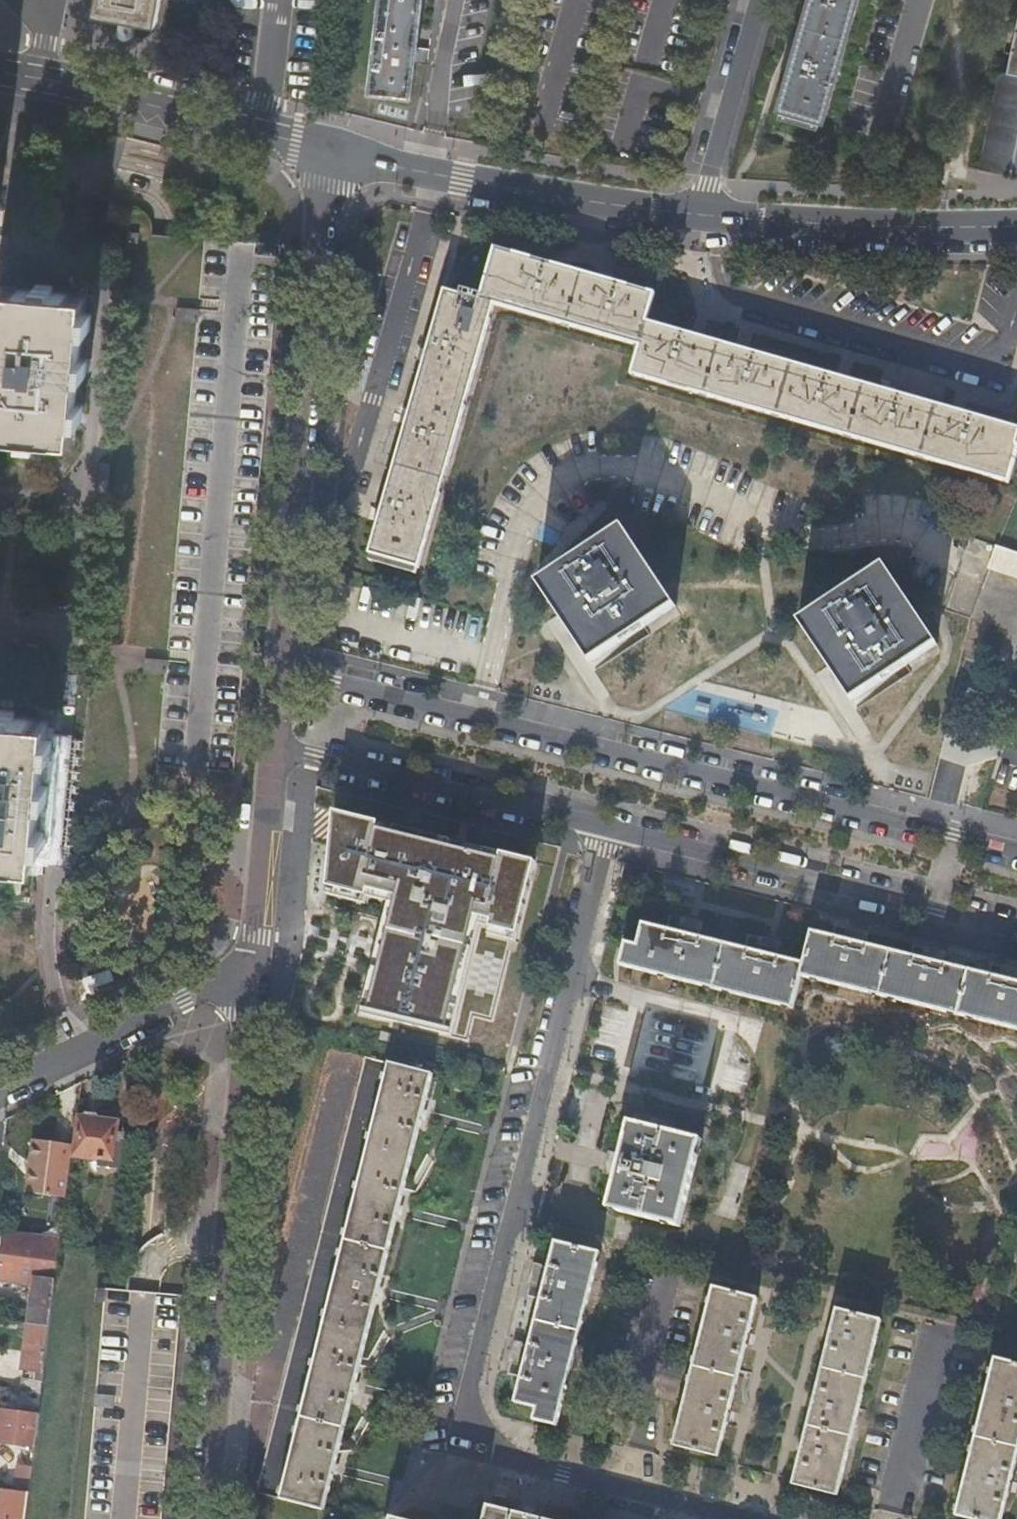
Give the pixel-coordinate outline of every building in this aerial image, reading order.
[(96,12),(157,23),(162,0),(98,0),(96,12)] [(372,91),(412,95),(416,59),(418,60),(420,48),(418,48),(423,0),(382,0),(372,91)] [(819,121),(824,123),(859,0),(806,0),(775,108),(779,109),(819,121)] [(1016,73),(1016,31),(1008,72),(1016,73)] [(1008,72),(1003,71),(986,150),(982,168),(1003,172),(1003,174),(1011,176),(1016,177),(1016,73),(1008,72)] [(817,128),(819,121),(779,109),(778,116),(817,128)] [(649,321),(657,294),(497,247),(483,294),(464,289),(463,294),(447,289),(416,395),(372,553),(373,553),(419,567),(421,567),(448,475),(486,339),(497,303),(643,345),(635,373),(1011,482),(1016,461),(1016,428),(649,321)] [(50,434),(75,437),(79,391),(87,294),(84,293),(61,291),(56,291),(49,290),(4,286),(2,286),(0,312),(0,430),(50,434)] [(624,526),(539,582),(562,616),(592,662),(678,606),(624,526)] [(990,567),(1016,575),(1016,552),(997,545),(990,567)] [(419,567),(373,553),(371,561),(417,574),(419,567)] [(940,645),(887,566),(802,622),(854,701),(940,645)] [(18,857),(36,859),(41,798),(49,717),(29,714),(0,712),(0,855),(18,857)] [(450,839),(334,812),(326,887),(363,895),(364,890),(390,896),(362,1015),(386,1020),(385,1026),(399,1029),(400,1023),(447,1034),(475,914),(492,918),(491,926),(518,932),(536,854),(528,852),(527,858),(484,848),(483,854),(449,846),(450,839)] [(812,931),(804,963),(729,945),(643,924),(638,945),(626,942),(620,965),(700,984),(793,1006),(801,975),(808,976),(1016,1028),(1016,983),(812,931)] [(366,1058),(269,1443),(257,1492),(324,1509),(362,1359),(378,1296),(380,1288),(399,1215),(428,1098),(435,1075),(366,1058)] [(117,1165),(121,1143),(114,1142),(117,1119),(79,1114),(74,1153),(100,1157),(99,1162),(117,1165)] [(681,1225),(702,1140),(632,1122),(623,1156),(613,1154),(609,1171),(619,1173),(610,1207),(681,1225)] [(65,1196),(72,1142),(32,1137),(29,1161),(33,1161),(30,1191),(65,1196)] [(33,1161),(29,1161),(25,1190),(30,1191),(33,1161)] [(0,1229),(0,1280),(34,1285),(29,1324),(49,1327),(59,1246),(60,1237),(0,1229)] [(558,1422),(600,1252),(556,1242),(517,1399),(538,1405),(535,1416),(558,1422)] [(759,1298),(715,1287),(676,1443),(719,1454),(759,1298)] [(882,1319),(838,1308),(794,1481),(838,1492),(882,1319)] [(29,1324),(23,1369),(33,1370),(32,1379),(19,1378),(18,1387),(26,1388),(25,1397),(12,1395),(13,1389),(0,1388),(0,1407),(38,1412),(46,1354),(49,1327),(29,1324)] [(1016,1455),(1016,1361),(996,1356),(957,1511),(988,1518),(1000,1518),(1016,1455)] [(0,1407),(0,1410),(0,1441),(34,1445),(36,1428),(38,1412),(0,1407)] [(31,1469),(31,1466),(18,1464),(14,1489),(28,1491),(30,1469),(31,1469)] [(28,1491),(14,1489),(0,1487),(0,1518),(24,1518),(28,1491)] [(516,1510),(489,1503),(485,1518),(552,1518),(516,1510)]
